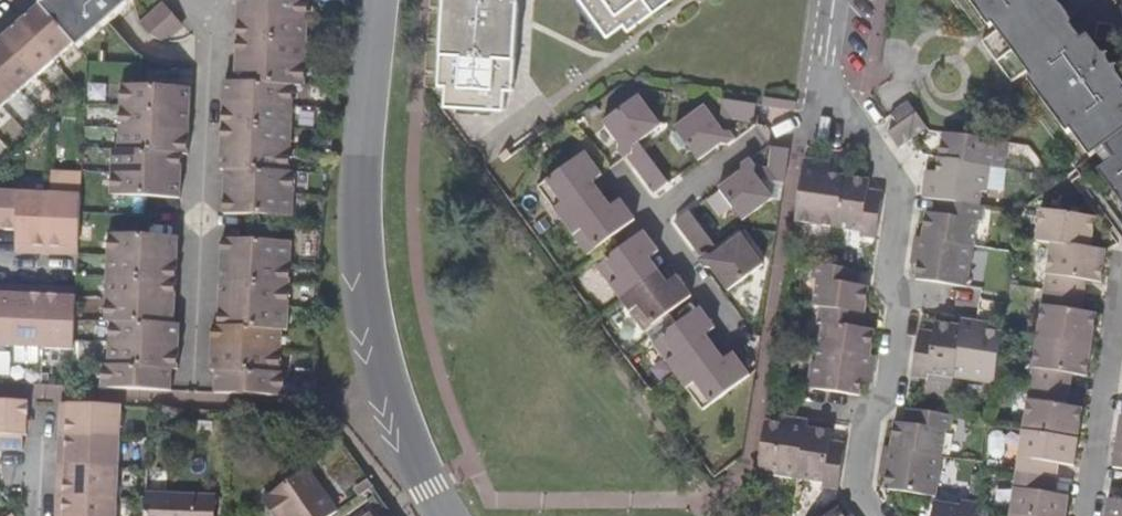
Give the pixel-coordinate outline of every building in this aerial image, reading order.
[(77,48),(132,0),(46,0),(39,6),(73,44),(77,48)] [(237,19),(308,21),(309,0),(237,0),(237,19)] [(438,84),(446,84),(445,105),(458,106),(458,110),(490,112),(491,108),(505,108),(506,88),(512,89),(518,0),(443,0),(438,84)] [(585,13),(596,27),(599,25),(607,35),(623,24),(628,29),(668,0),(576,0),(585,13)] [(989,27),(993,25),(998,31),(985,41),(1014,80),(1027,70),(1032,77),(1028,80),(1067,133),(1072,130),(1093,158),(1107,148),(1121,137),(1121,88),(1085,38),(1079,43),(1065,53),(1026,1),(1028,0),(969,0),(989,27)] [(163,2),(161,4),(139,23),(163,40),(168,36),(172,38),(184,27),(163,2)] [(73,44),(39,6),(0,41),(0,107),(73,44)] [(308,21),(237,19),(235,40),(307,43),(308,21)] [(307,43),(235,40),(234,62),(306,65),(307,43)] [(306,65),(234,62),(234,84),(295,87),(295,88),(305,88),(306,65)] [(295,87),(234,84),(222,83),(221,105),(294,108),(295,88),(295,87)] [(188,111),(189,87),(121,84),(119,109),(188,111)] [(623,159),(626,157),(631,154),(632,147),(639,142),(661,126),(638,96),(602,123),(619,147),(617,149),(623,159)] [(760,118),(791,121),(793,102),(762,99),(760,118)] [(756,106),(724,101),(721,118),(733,120),(753,123),(756,106)] [(927,128),(908,103),(892,115),(899,125),(889,134),(900,148),(927,128)] [(294,108),(221,105),(220,127),(293,130),(294,108)] [(674,129),(689,148),(698,161),(720,145),(728,145),(736,139),(732,132),(724,130),(720,128),(720,127),(704,106),(674,129)] [(186,132),(188,111),(119,109),(118,129),(186,132)] [(721,118),(720,127),(720,128),(724,130),(732,132),(733,120),(721,118)] [(293,130),(220,127),(219,149),(292,152),(293,130)] [(186,156),(186,132),(118,129),(117,151),(117,153),(180,156),(186,156)] [(991,171),(996,142),(942,134),(938,164),(937,171),(925,169),(922,197),(937,200),(945,201),(980,206),(983,191),(989,192),(991,171)] [(1107,148),(1115,159),(1099,171),(1121,201),(1121,137),(1107,148)] [(626,157),(633,166),(648,155),(639,142),(632,147),(631,154),(626,157)] [(719,188),(737,212),(743,221),(772,199),(782,200),(785,184),(790,149),(771,145),(767,168),(765,180),(759,179),(756,174),(757,166),(751,158),(740,166),(739,173),(719,188)] [(292,152),(219,149),(219,171),(224,171),(285,174),(285,172),(291,172),(292,152)] [(179,176),(180,156),(117,153),(117,151),(111,151),(110,174),(179,176)] [(620,199),(612,206),(600,215),(590,202),(581,190),(593,181),(602,175),(585,152),(545,181),(537,186),(586,254),(594,249),(635,219),(620,199)] [(669,182),(648,155),(633,166),(654,193),(669,182)] [(805,159),(796,222),(862,232),(862,237),(877,239),(883,197),(868,195),(868,189),(870,179),(846,175),(831,173),(824,172),(826,161),(805,159)] [(832,162),(826,161),(824,172),(831,173),(832,162)] [(926,161),(925,169),(937,171),(938,164),(926,161)] [(767,168),(757,166),(756,174),(759,179),(765,180),(767,168)] [(297,172),(291,172),(285,172),(285,174),(224,171),(223,192),(296,196),(297,172)] [(179,200),(179,176),(110,174),(109,196),(145,198),(179,200)] [(612,206),(593,181),(581,190),(590,202),(600,215),(612,206)] [(884,191),(868,189),(868,195),(883,197),(884,191)] [(15,191),(0,191),(0,229),(13,230),(15,191)] [(13,230),(13,244),(24,244),(24,253),(44,254),(46,193),(15,191),(13,230)] [(296,196),(223,192),(222,215),(254,216),(295,218),(296,196)] [(44,254),(61,255),(61,245),(77,246),(78,215),(79,194),(46,193),(44,254)] [(937,200),(936,213),(943,214),(945,201),(937,200)] [(943,214),(936,213),(925,212),(922,239),(915,238),(913,252),(919,254),(918,265),(916,279),(969,287),(974,246),(978,222),(984,222),(986,207),(980,206),(945,201),(943,214)] [(674,221),(695,249),(710,238),(689,209),(674,221)] [(1035,241),(1051,244),(1051,242),(1092,249),(1096,217),(1040,209),(1035,241)] [(677,276),(668,283),(656,291),(648,280),(639,267),(651,258),(659,252),(644,231),(603,260),(596,265),(643,331),(651,325),(669,312),(692,296),(677,276)] [(176,238),(144,237),(108,234),(107,259),(175,261),(176,238)] [(741,234),(719,250),(713,254),(707,253),(701,257),(698,259),(704,269),(708,267),(727,291),(764,264),(741,234)] [(695,249),(701,257),(707,253),(713,254),(719,250),(713,242),(710,238),(695,249)] [(221,239),(219,263),(292,265),(293,242),(253,240),(253,241),(221,239)] [(1102,284),(1106,251),(1092,249),(1051,242),(1051,244),(1044,290),(1085,296),(1087,281),(1102,284)] [(13,252),(24,253),(24,244),(13,244),(13,252)] [(61,255),(76,255),(77,246),(61,245),(61,255)] [(911,264),(918,265),(919,254),(913,252),(911,264)] [(668,283),(651,258),(639,267),(648,280),(656,291),(668,283)] [(174,283),(175,261),(107,259),(106,280),(174,283)] [(292,265),(219,263),(219,285),(291,287),(292,265)] [(860,395),(862,382),(863,373),(875,375),(878,355),(872,354),(875,329),(863,327),(858,326),(859,312),(865,313),(869,286),(860,285),(852,283),(854,269),(813,263),(811,279),(817,280),(813,306),(820,307),(817,323),(823,324),(819,347),(817,360),(813,360),(808,388),(860,395)] [(862,270),(854,269),(852,283),(860,285),(862,270)] [(173,304),(174,283),(106,280),(104,302),(173,304)] [(291,287),(219,285),(218,306),(291,309),(291,287)] [(7,346),(39,348),(42,287),(23,287),(23,293),(10,293),(7,346)] [(59,289),(42,287),(39,348),(71,349),(72,344),(73,324),(74,301),(74,296),(60,296),(59,289)] [(1083,311),(1085,296),(1044,290),(1036,337),(1092,346),(1097,313),(1083,311)] [(7,346),(10,293),(0,292),(0,346),(7,346)] [(103,325),(109,326),(109,324),(172,326),(173,304),(104,302),(103,325)] [(291,309),(218,306),(217,328),(282,331),(283,332),(290,332),(291,309)] [(734,352),(725,358),(713,367),(704,356),(695,343),(707,334),(715,327),(701,308),(678,324),(660,337),(652,343),(702,411),(710,405),(751,375),(734,352)] [(678,324),(669,312),(651,325),(660,337),(678,324)] [(995,384),(996,378),(1003,332),(989,330),(976,328),(977,320),(964,318),(963,326),(935,321),(934,331),(933,339),(918,337),(912,377),(915,378),(927,379),(927,376),(995,384)] [(989,322),(977,320),(976,328),(989,330),(989,322)] [(178,326),(172,326),(109,324),(109,326),(108,345),(177,348),(178,326)] [(282,331),(217,328),(212,328),(210,350),(283,353),(283,332),(282,331)] [(919,328),(918,337),(933,339),(934,331),(919,328)] [(725,358),(707,334),(695,343),(704,356),(713,367),(725,358)] [(1088,375),(1092,346),(1036,337),(1029,384),(1071,391),(1073,373),(1088,375)] [(176,371),(177,348),(108,345),(107,366),(107,368),(170,370),(176,371)] [(283,353),(210,350),(209,372),(214,372),(276,375),(282,374),(283,353)] [(100,389),(170,392),(170,370),(107,368),(107,366),(101,367),(100,389)] [(287,374),(282,374),(276,375),(214,372),(214,394),(286,397),(287,374)] [(873,383),(875,375),(863,373),(862,382),(873,383)] [(1069,405),(1071,391),(1029,384),(1022,431),(1078,440),(1083,407),(1069,405)] [(24,401),(0,400),(0,450),(19,451),(20,435),(23,435),(24,401)] [(67,403),(56,402),(56,414),(67,415),(67,403)] [(56,414),(55,435),(117,438),(119,405),(67,403),(67,415),(56,414)] [(906,410),(904,422),(911,423),(913,411),(909,410),(906,410)] [(911,423),(904,422),(895,421),(891,447),(884,447),(881,461),(889,462),(887,474),(884,489),(896,491),(937,497),(944,454),(948,431),(952,431),(954,416),(949,416),(913,411),(911,423)] [(781,415),(780,423),(793,425),(794,417),(781,415)] [(765,421),(758,472),(825,483),(824,488),(838,491),(844,452),(829,450),(830,441),(832,430),(808,427),(809,419),(794,417),(793,425),(780,423),(765,421)] [(1074,466),(1078,440),(1022,431),(1015,473),(1057,479),(1060,463),(1074,466)] [(64,465),(116,468),(117,438),(55,435),(54,454),(64,454),(64,465)] [(845,443),(830,441),(829,450),(844,452),(845,443)] [(1115,441),(1111,467),(1121,469),(1121,442),(1115,441)] [(54,454),(53,465),(64,465),(64,454),(54,454)] [(879,472),(887,474),(889,462),(881,461),(879,472)] [(53,476),(51,496),(115,499),(116,468),(64,465),(63,476),(53,476)] [(64,465),(53,465),(53,476),(63,476),(64,465)] [(338,511),(309,470),(264,501),(274,515),(331,515),(338,511)] [(1057,479),(1015,473),(1009,514),(1021,515),(1067,515),(1070,496),(1055,493),(1057,479)] [(141,500),(140,515),(212,515),(213,495),(142,492),(141,500)] [(115,499),(51,496),(51,515),(60,515),(114,515),(115,499)] [(1103,515),(1121,515),(1121,502),(1106,499),(1103,515)] [(976,509),(977,502),(962,500),(962,505),(936,502),(934,515),(975,515),(976,509)] [(839,507),(827,515),(846,515),(839,507)]
